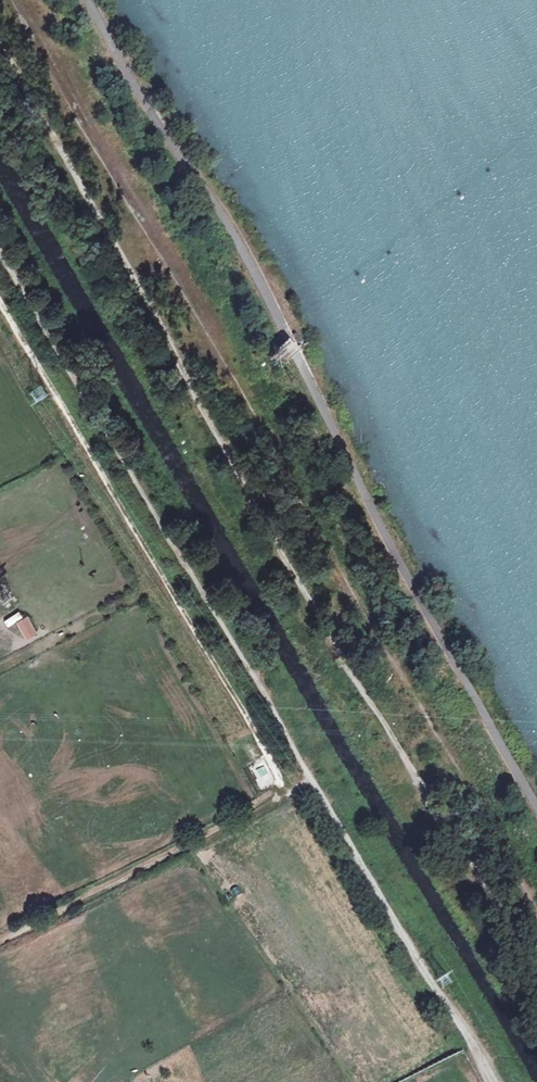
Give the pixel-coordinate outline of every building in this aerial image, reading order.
[(27,637),(35,633),(27,618),(19,623),(27,637)]
